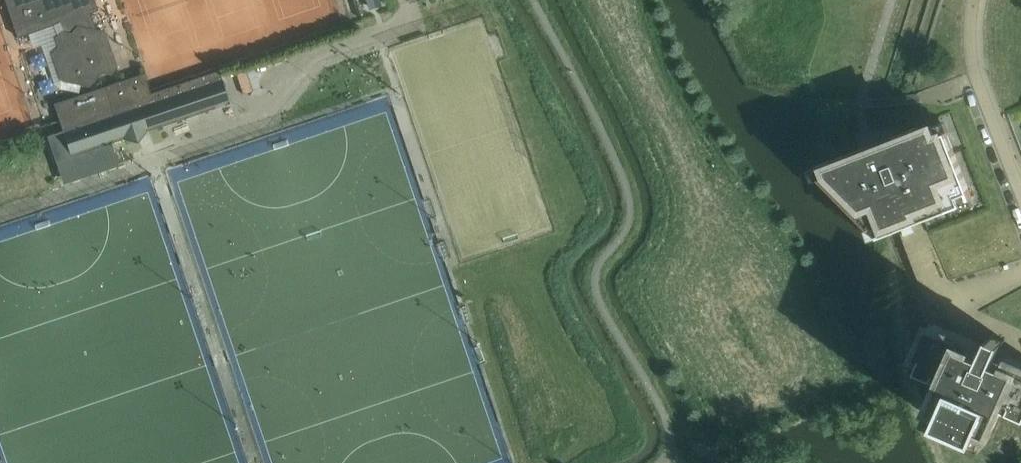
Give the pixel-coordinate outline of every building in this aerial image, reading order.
[(13,22),(18,38),(60,24),(62,32),(56,39),(59,48),(53,55),(62,81),(81,85),(87,78),(96,80),(102,73),(111,75),(117,68),(105,32),(96,31),(90,13),(98,11),(94,0),(5,0),(13,22)] [(63,132),(48,137),(57,162),(72,157),(124,139),(137,142),(147,131),(229,104),(219,72),(219,71),(151,94),(144,74),(54,105),(60,121),(63,132)] [(871,145),(861,149),(811,168),(815,180),(822,177),(872,228),(874,227),(873,226),(879,224),(883,233),(880,234),(880,236),(902,228),(905,236),(914,233),(911,224),(962,205),(959,196),(968,192),(970,199),(973,198),(947,132),(936,136),(932,126),(919,132),(917,127),(893,136),(898,147),(892,149),(889,143),(879,147),(881,153),(875,156),(871,145)] [(1009,356),(1001,353),(1006,340),(1004,340),(1004,341),(994,337),(995,335),(993,335),(988,347),(979,343),(933,322),(914,364),(946,378),(929,416),(989,442),(1006,404),(1020,411),(1020,361),(1009,356)]
